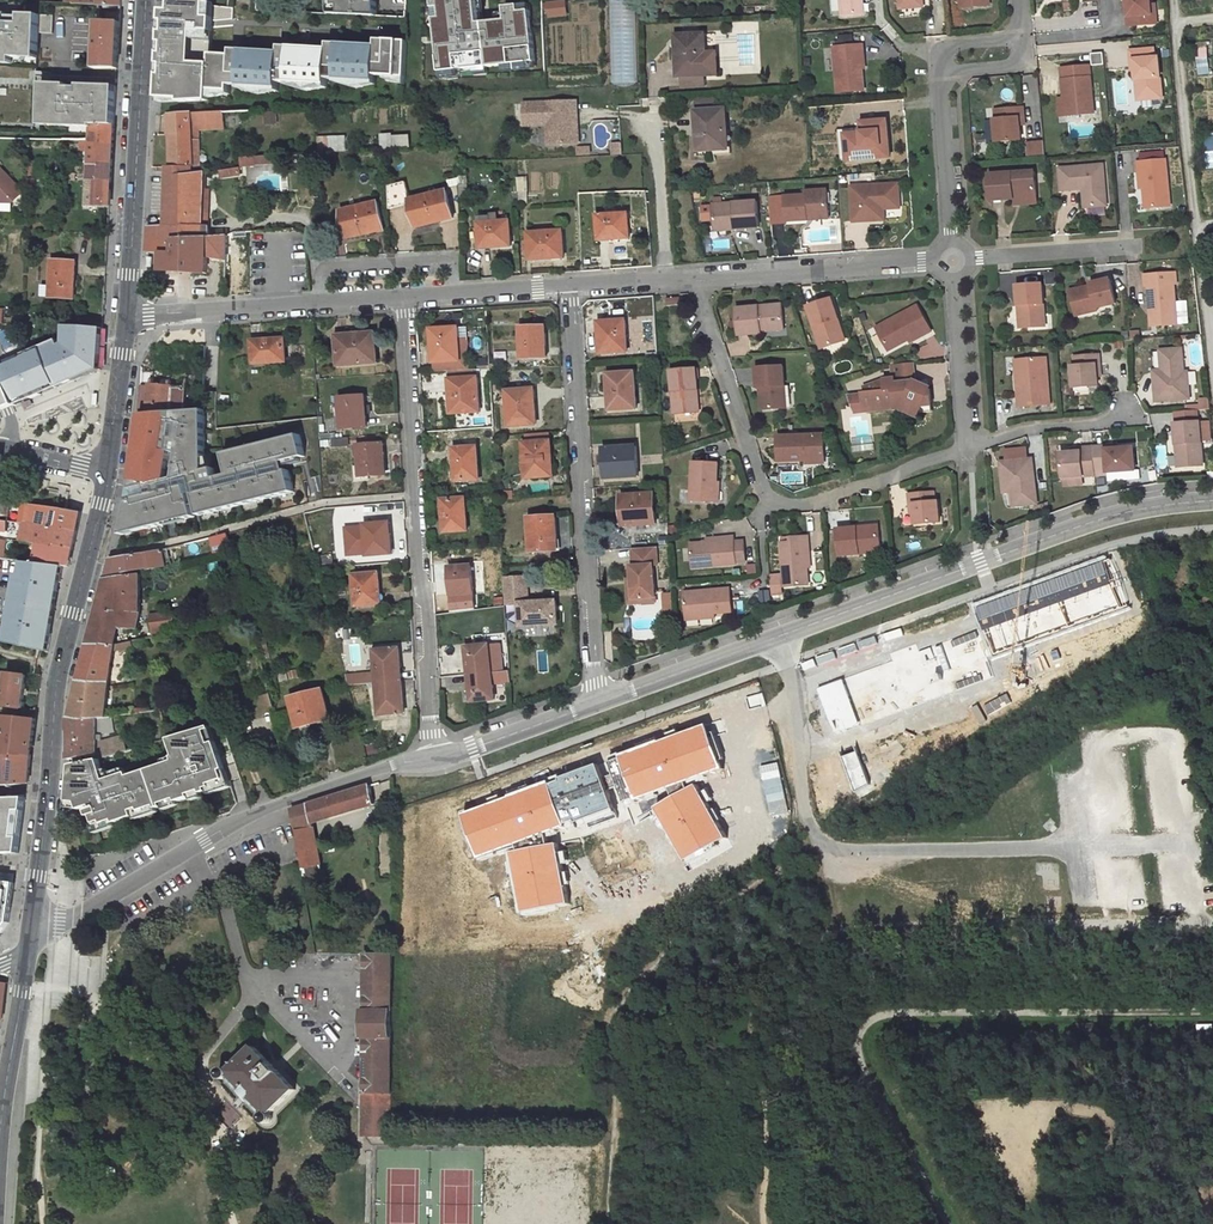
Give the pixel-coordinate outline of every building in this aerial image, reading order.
[(335,6),(340,6),(341,14),(379,16),(377,0),(335,0),(335,6)] [(435,7),(441,7),(442,16),(435,17),(441,70),(464,68),(476,67),(489,66),(484,21),(480,22),(478,1),(482,0),(434,0),(435,7)] [(548,1),(549,18),(569,17),(568,0),(548,1)] [(637,0),(611,0),(611,84),(638,84),(637,0)] [(843,14),(864,12),(863,0),(841,0),(843,14)] [(1129,23),(1157,21),(1155,2),(1151,2),(1150,0),(1127,0),(1129,23)] [(484,21),(489,66),(504,64),(537,61),(531,3),(506,6),(506,12),(507,19),(499,20),(484,21)] [(46,15),(0,14),(0,63),(20,64),(20,59),(45,59),(46,15)] [(118,68),(121,20),(98,19),(96,66),(118,68)] [(707,52),(706,33),(677,34),(678,56),(680,56),(681,75),(683,75),(705,74),(708,74),(707,52)] [(410,84),(412,40),(385,40),(385,47),(292,44),(291,86),(338,88),(338,83),(410,84)] [(865,43),(835,45),(839,91),(865,89),(862,53),(865,53),(865,43)] [(1155,45),(1131,47),(1133,67),(1136,67),(1137,76),(1141,76),(1143,96),(1163,94),(1160,54),(1156,54),(1155,45)] [(717,52),(707,52),(708,74),(718,73),(717,52)] [(537,67),(537,61),(504,64),(504,71),(537,67)] [(1094,111),(1090,63),(1061,65),(1064,95),(1066,113),(1094,111)] [(464,68),(441,70),(442,77),(465,75),(464,68)] [(167,73),(165,102),(194,104),(195,99),(196,76),(167,73)] [(705,74),(683,75),(683,86),(706,85),(705,74)] [(583,142),(607,141),(606,127),(603,127),(603,120),(606,119),(605,99),(552,101),(553,123),(575,122),(576,130),(582,130),(583,142)] [(994,117),(996,140),(1021,138),(1020,123),(1019,115),(1024,115),(1023,105),(994,107),(995,117),(994,117)] [(726,108),(696,110),(699,150),(727,148),(726,130),(728,130),(726,108)] [(171,114),(173,166),(195,166),(195,137),(201,137),(201,129),(226,127),(226,111),(223,111),(171,114)] [(278,124),(278,114),(265,115),(265,124),(278,124)] [(889,155),(886,119),(861,121),(862,127),(862,132),(859,136),(845,137),(847,158),(889,155)] [(115,125),(93,124),(93,139),(114,140),(115,125)] [(862,127),(839,128),(841,159),(847,158),(845,137),(859,136),(862,132),(862,127)] [(347,149),(346,136),(318,138),(319,151),(347,149)] [(92,151),(90,204),(110,204),(114,140),(93,139),(83,139),(83,151),(92,151)] [(1044,139),(1026,141),(1027,157),(1045,155),(1044,139)] [(244,156),(244,164),(259,163),(259,162),(259,155),(244,156)] [(1170,203),(1166,156),(1138,159),(1139,169),(1142,169),(1144,185),(1146,205),(1170,203)] [(1103,163),(1060,166),(1062,188),(1085,186),(1087,204),(1106,203),(1103,163)] [(2,201),(15,201),(15,193),(21,187),(1,165),(0,165),(0,199),(2,201)] [(169,166),(166,225),(150,225),(150,238),(170,238),(174,237),(206,235),(205,225),(203,225),(205,172),(195,174),(195,166),(173,166),(169,166)] [(1035,168),(989,173),(991,198),(1015,196),(1014,194),(1037,192),(1035,168)] [(86,178),(86,171),(65,170),(65,177),(86,178)] [(469,188),(469,175),(460,175),(461,188),(469,188)] [(900,205),(898,181),(851,185),(854,220),(879,218),(878,207),(884,206),(900,205)] [(15,193),(15,201),(25,191),(21,187),(15,193)] [(470,197),(469,188),(461,188),(461,197),(470,197)] [(455,216),(448,189),(411,199),(418,225),(455,216)] [(788,220),(809,219),(809,216),(814,215),(817,218),(830,217),(829,202),(825,202),(824,192),(822,190),(806,191),(807,195),(787,197),(788,220)] [(1037,192),(1014,194),(1015,196),(1015,202),(1037,200),(1037,192)] [(386,228),(380,201),(342,210),(348,236),(386,228)] [(717,227),(738,225),(739,230),(761,228),(759,202),(715,206),(717,227)] [(632,238),(630,213),(599,216),(600,240),(632,238)] [(498,215),(479,216),(482,247),(513,245),(510,220),(498,221),(498,215)] [(563,230),(529,232),(530,258),(554,257),(554,255),(565,254),(563,230)] [(209,257),(227,261),(228,241),(235,237),(248,236),(248,231),(235,232),(228,234),(210,234),(208,256),(209,257)] [(174,251),(162,251),(160,269),(209,272),(209,257),(208,256),(210,234),(206,235),(174,237),(174,251)] [(150,238),(149,251),(162,251),(174,251),(174,237),(170,238),(150,238)] [(74,298),(77,261),(53,260),(51,285),(42,284),(41,296),(74,298)] [(1175,269),(1143,271),(1144,283),(1147,282),(1149,304),(1154,304),(1155,322),(1176,321),(1173,281),(1176,281),(1175,269)] [(1116,300),(1110,276),(1090,281),(1091,283),(1091,287),(1071,292),(1076,313),(1097,307),(1097,305),(1116,300)] [(1022,303),(1024,325),(1045,324),(1041,281),(1016,283),(1018,303),(1022,303)] [(1091,287),(1091,283),(1070,288),(1071,292),(1091,287)] [(819,325),(826,346),(845,339),(832,297),(808,306),(815,326),(819,325)] [(668,307),(682,306),(681,299),(667,300),(668,307)] [(1181,322),(1189,321),(1188,300),(1180,301),(1181,322)] [(911,340),(923,333),(925,336),(933,331),(918,306),(886,325),(888,330),(881,334),(892,352),(911,340)] [(781,307),(735,311),(737,337),(761,335),(761,329),(783,327),(781,307)] [(627,350),(625,319),(600,321),(601,330),(599,330),(600,352),(627,350)] [(7,410),(100,370),(103,328),(86,326),(65,325),(63,343),(58,345),(56,341),(22,356),(24,360),(0,371),(2,374),(0,375),(0,413),(7,410)] [(815,326),(822,348),(826,346),(819,325),(815,326)] [(459,327),(435,329),(436,350),(432,350),(433,362),(437,362),(437,370),(460,369),(459,360),(461,360),(461,358),(459,327)] [(521,357),(543,357),(543,346),(546,346),(545,327),(520,327),(521,357)] [(377,362),(374,332),(336,335),(337,365),(377,362)] [(913,343),(925,336),(923,333),(911,340),(913,343)] [(882,355),(889,351),(880,335),(872,339),(882,355)] [(284,337),(252,339),(253,363),(285,361),(284,337)] [(178,348),(154,348),(151,385),(188,388),(192,345),(178,348)] [(1154,369),(1156,398),(1186,396),(1184,369),(1182,345),(1160,347),(1161,359),(1162,368),(1154,369)] [(1100,363),(1100,353),(1075,355),(1075,364),(1072,364),(1074,386),(1098,384),(1097,375),(1097,363),(1100,363)] [(1017,377),(1019,405),(1050,402),(1046,356),(1021,358),(1023,376),(1017,377)] [(459,360),(460,369),(470,369),(469,358),(461,358),(461,360),(459,360)] [(1161,359),(1153,360),(1154,369),(1162,368),(1161,359)] [(932,403),(930,388),(923,384),(916,385),(913,362),(893,364),(895,379),(883,380),(866,387),(867,392),(868,395),(864,396),(866,408),(896,404),(896,407),(896,408),(904,407),(904,409),(913,413),(920,412),(923,404),(932,403)] [(759,369),(760,389),(766,388),(767,411),(788,409),(785,367),(759,369)] [(610,408),(638,406),(635,370),(618,372),(619,379),(608,380),(610,408)] [(671,371),(672,414),(694,413),(693,391),(697,390),(696,370),(671,371)] [(619,379),(618,372),(607,373),(608,380),(619,379)] [(481,411),(479,377),(450,379),(451,398),(455,398),(456,412),(481,411)] [(151,385),(148,411),(173,410),(186,409),(188,388),(151,385)] [(536,423),(534,389),(508,390),(510,425),(536,423)] [(208,390),(207,408),(211,407),(217,407),(218,391),(208,390)] [(854,394),(857,412),(896,407),(896,404),(866,408),(864,396),(868,395),(867,392),(854,394)] [(339,396),(341,428),(368,426),(367,414),(363,415),(361,394),(339,396)] [(1211,408),(1210,398),(1200,399),(1200,404),(1186,405),(1186,409),(1198,408),(1211,408)] [(932,403),(923,404),(920,412),(933,411),(932,403)] [(1186,409),(1176,410),(1177,422),(1199,420),(1198,408),(1186,409)] [(172,422),(193,421),(192,409),(186,409),(173,410),(172,422)] [(158,491),(166,491),(172,422),(173,410),(148,411),(138,411),(128,487),(116,535),(137,529),(142,492),(157,493),(158,491)] [(1177,422),(1175,422),(1176,443),(1180,442),(1181,465),(1203,463),(1201,440),(1207,439),(1206,420),(1199,420),(1177,422)] [(309,479),(305,431),(286,432),(286,441),(282,442),(283,465),(275,465),(276,481),(309,479)] [(780,460),(827,459),(826,434),(779,436),(780,460)] [(463,438),(464,448),(477,447),(476,437),(463,438)] [(552,475),(550,441),(525,442),(528,477),(552,475)] [(382,442),(357,444),(359,475),(381,473),(379,452),(383,452),(382,442)] [(1107,467),(1107,470),(1135,467),(1133,445),(1118,446),(1106,447),(1106,444),(1093,445),(1095,468),(1107,467)] [(638,475),(637,445),(606,447),(607,459),(603,460),(604,477),(638,475)] [(1061,451),(1062,476),(1065,475),(1082,474),(1095,473),(1095,468),(1093,445),(1081,446),(1081,450),(1071,450),(1061,451)] [(1027,446),(1008,447),(1009,458),(1028,456),(1027,446)] [(464,448),(455,449),(457,479),(479,477),(477,447),(464,448)] [(1009,458),(1002,459),(1004,480),(1012,479),(1013,488),(1014,502),(1037,501),(1033,456),(1028,456),(1009,458)] [(219,458),(205,458),(207,493),(220,492),(219,458)] [(717,502),(718,482),(719,464),(693,464),(691,501),(717,502)] [(1082,482),(1082,474),(1065,475),(1065,483),(1082,482)] [(1012,479),(1004,480),(1004,489),(1013,488),(1012,479)] [(915,503),(916,516),(916,523),(941,522),(939,501),(936,502),(936,491),(911,493),(912,503),(915,503)] [(657,522),(655,493),(626,495),(626,507),(622,508),(623,524),(657,522)] [(467,529),(465,497),(443,498),(445,530),(467,529)] [(11,501),(0,500),(0,518),(9,520),(11,501)] [(1050,512),(1049,501),(1035,505),(1037,516),(1050,512)] [(53,509),(22,506),(19,521),(24,522),(78,529),(82,511),(53,507),(53,509)] [(558,549),(556,514),(530,516),(533,551),(558,549)] [(183,535),(180,516),(159,518),(161,540),(183,535)] [(8,530),(9,520),(0,518),(0,529),(8,530)] [(24,522),(20,540),(39,542),(74,547),(78,529),(24,522)] [(392,552),(389,522),(364,524),(366,554),(392,552)] [(839,554),(881,551),(879,529),(857,531),(857,527),(837,528),(839,554)] [(211,542),(201,545),(204,556),(232,550),(228,533),(210,537),(211,542)] [(692,566),(736,562),(733,535),(723,536),(723,540),(707,541),(690,542),(692,566)] [(780,541),(783,585),(807,583),(806,566),(805,550),(808,550),(807,535),(791,536),(791,541),(780,541)] [(8,538),(0,537),(0,557),(6,557),(8,538)] [(39,542),(35,560),(64,564),(69,565),(74,547),(39,542)] [(658,563),(658,546),(633,547),(634,564),(631,564),(632,577),(633,597),(656,596),(654,564),(658,563)] [(168,565),(164,549),(110,559),(105,576),(148,567),(149,569),(168,565)] [(896,660),(818,688),(837,740),(1043,665),(1034,641),(1132,606),(1112,551),(978,599),(983,613),(891,646),(896,660)] [(18,574),(5,641),(47,651),(64,564),(35,560),(24,559),(21,575),(18,574)] [(473,592),(471,565),(449,566),(451,593),(473,592)] [(381,603),(378,572),(353,574),(355,605),(381,603)] [(140,611),(141,573),(105,577),(92,626),(121,626),(138,626),(140,611)] [(527,576),(504,578),(506,604),(519,603),(521,626),(559,623),(557,599),(529,601),(527,576)] [(632,577),(628,578),(629,602),(656,600),(656,596),(633,597),(632,577)] [(699,613),(715,611),(732,610),(730,587),(684,591),(686,618),(700,617),(699,613)] [(673,606),(665,606),(666,618),(673,618),(673,606)] [(173,611),(150,614),(152,636),(164,634),(164,630),(176,628),(173,611)] [(118,643),(121,626),(92,626),(88,642),(116,643),(118,643)] [(120,650),(121,653),(134,650),(132,640),(118,643),(116,643),(114,650),(120,650)] [(109,680),(111,661),(114,650),(116,643),(88,642),(79,679),(109,680)] [(467,646),(472,699),(494,697),(491,671),(503,670),(501,643),(467,646)] [(405,711),(399,648),(374,649),(379,713),(405,711)] [(298,676),(296,669),(288,671),(290,678),(298,676)] [(28,673),(0,670),(0,680),(5,681),(2,704),(23,706),(28,673)] [(288,679),(286,671),(277,673),(280,681),(288,679)] [(105,716),(109,680),(79,679),(71,715),(97,718),(105,716)] [(330,716),(323,688),(289,696),(297,725),(330,716)] [(270,692),(261,695),(264,709),(273,707),(270,692)] [(3,715),(0,741),(0,742),(0,755),(31,755),(36,717),(3,715)] [(103,733),(115,731),(113,716),(105,716),(97,718),(71,715),(67,715),(68,757),(97,751),(99,758),(120,752),(117,737),(104,740),(98,741),(98,734),(103,733)] [(702,722),(615,754),(631,799),(718,767),(702,722)] [(120,752),(99,758),(88,761),(88,760),(73,763),(69,799),(79,800),(81,807),(93,803),(95,807),(89,809),(91,814),(93,813),(97,824),(115,818),(116,821),(135,814),(134,809),(141,806),(142,809),(163,802),(164,804),(179,799),(178,797),(191,792),(192,795),(203,791),(204,794),(210,793),(208,786),(227,780),(209,726),(128,750),(120,752)] [(128,750),(124,735),(117,737),(120,752),(128,750)] [(31,755),(0,755),(0,783),(28,783),(31,755)] [(608,807),(593,763),(544,780),(561,824),(608,807)] [(561,824),(544,780),(459,812),(475,857),(561,824)] [(723,835),(694,782),(651,806),(680,859),(723,835)] [(330,817),(375,803),(371,784),(326,798),(330,817)] [(27,797),(0,797),(0,853),(19,853),(27,797)] [(314,822),(330,817),(326,798),(310,803),(314,822)] [(298,830),(315,826),(314,822),(310,803),(293,808),(298,830)] [(304,881),(324,876),(315,826),(298,830),(302,860),(301,860),(304,881)] [(563,903),(552,842),(506,851),(518,911),(563,903)] [(16,883),(17,875),(0,873),(0,881),(16,883)] [(0,935),(9,923),(14,885),(0,883),(0,935)] [(364,1037),(364,1093),(365,1093),(365,1133),(392,1134),(393,954),(366,954),(365,1010),(363,1010),(362,1037),(364,1037)] [(297,1089),(254,1045),(230,1069),(229,1067),(226,1067),(225,1067),(222,1068),(221,1069),(220,1072),(221,1076),(224,1077),(226,1078),(229,1078),(230,1077),(231,1075),(244,1089),(243,1090),(251,1098),(253,1097),(266,1112),(264,1113),(262,1116),(263,1119),(264,1121),(266,1122),(269,1123),(270,1122),(272,1121),(274,1118),(274,1115),(273,1113),(297,1089)] [(47,1071),(53,1076),(59,1077),(60,1066),(47,1064),(47,1071)] [(59,1092),(52,1091),(46,1096),(45,1101),(59,1102),(59,1092)]
